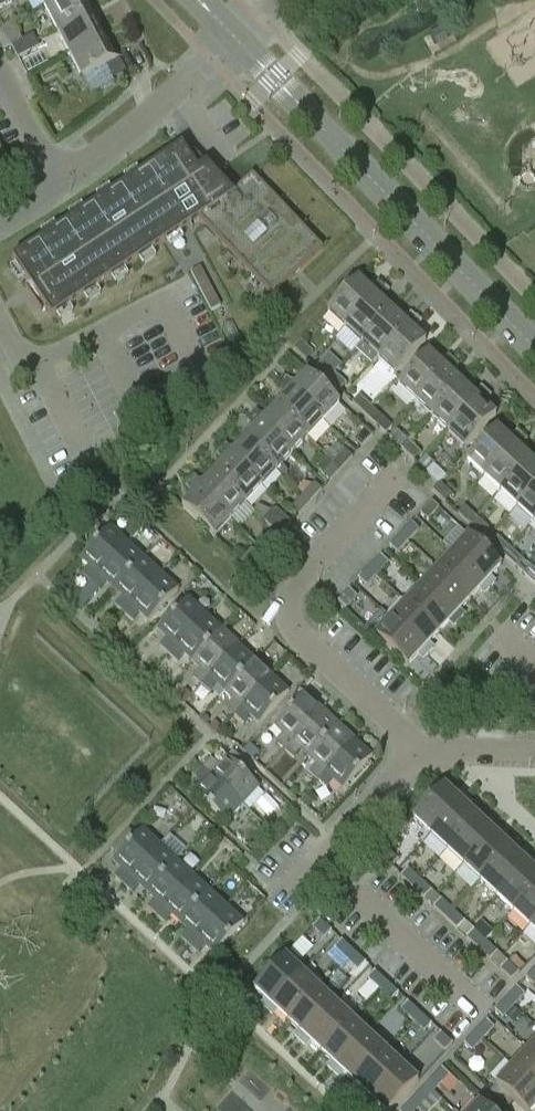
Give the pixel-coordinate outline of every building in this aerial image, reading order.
[(81,0),(59,0),(44,8),(57,31),(89,15),(81,0)] [(101,38),(89,15),(57,31),(69,55),(101,38)] [(22,42),(13,24),(1,30),(11,48),(12,48),(18,59),(28,54),(22,42)] [(33,36),(22,42),(28,54),(39,48),(33,36)] [(121,76),(101,38),(69,55),(82,79),(104,67),(111,81),(121,76)] [(35,294),(46,310),(52,319),(199,221),(271,298),(323,250),(252,175),(233,194),(214,174),(205,182),(198,172),(182,147),(13,261),(35,294)] [(11,178),(4,166),(0,169),(0,184),(11,178)] [(344,328),(382,287),(377,283),(368,291),(356,281),(327,312),(344,328)] [(382,287),(344,328),(360,344),(390,312),(378,301),(386,291),(382,287)] [(390,312),(360,344),(377,360),(415,319),(410,313),(401,322),(390,312)] [(415,319),(377,360),(394,376),(424,344),(411,332),(419,323),(415,319)] [(300,341),(293,349),(306,361),(313,353),(300,341)] [(414,402),(453,361),(447,357),(439,364),(427,353),(397,386),(414,402)] [(326,380),(340,365),(328,354),(315,369),(326,380)] [(453,361),(414,402),(430,417),(461,384),(449,374),(458,365),(453,361)] [(340,365),(326,380),(340,392),(346,385),(335,374),(342,366),(340,365)] [(285,379),(281,383),(321,421),(337,405),(305,374),(293,387),(285,379)] [(321,421),(281,383),(276,388),(284,396),(273,407),(306,437),(321,421)] [(461,384),(430,417),(446,433),(485,392),(480,387),(473,395),(461,384)] [(485,392),(446,433),(463,450),(495,416),(483,405),(490,396),(485,392)] [(364,415),(370,407),(359,397),(352,404),(364,415)] [(306,437),(273,407),(261,419),(254,412),(250,417),(289,455),(306,437)] [(370,407),(364,415),(386,435),(392,428),(370,407)] [(252,429),(242,440),(274,471),(275,470),(284,477),(289,471),(281,464),(289,455),(250,417),(245,422),(252,429)] [(483,477),(521,436),(516,432),(509,440),(496,428),(465,461),(483,477)] [(366,430),(355,442),(361,448),(372,436),(366,430)] [(400,448),(407,441),(397,432),(390,439),(400,448)] [(526,441),(521,436),(483,477),(500,492),(530,460),(519,450),(526,441)] [(274,471),(242,440),(231,451),(223,444),(218,449),(259,487),(274,471)] [(421,454),(407,441),(400,448),(414,461),(421,454)] [(327,457),(340,470),(352,458),(345,451),(339,458),(328,448),(323,453),(327,457)] [(259,487),(218,449),(213,454),(222,463),(211,474),(243,504),(259,487)] [(340,470),(327,457),(317,467),(323,475),(330,481),(340,470)] [(500,492),(516,507),(534,487),(534,465),(530,460),(500,492)] [(434,466),(427,473),(439,485),(433,491),(446,502),(452,495),(440,483),(445,477),(434,466)] [(192,477),(188,482),(228,520),(243,504),(211,474),(201,485),(192,477)] [(228,520),(188,482),(183,488),(190,495),(179,507),(212,538),(228,520)] [(302,497),(309,504),(322,490),(315,483),(312,486),(310,484),(304,482),(297,490),(304,495),(302,497)] [(516,507),(533,522),(534,520),(534,487),(516,507)] [(309,504),(302,497),(292,508),(299,514),(309,504)] [(432,502),(416,520),(423,527),(439,510),(432,502)] [(469,525),(476,518),(465,507),(458,514),(469,525)] [(262,522),(278,537),(290,523),(277,510),(271,510),(262,522)] [(476,518),(469,525),(482,537),(489,530),(476,518)] [(423,527),(416,520),(400,536),(408,543),(423,527)] [(278,537),(262,522),(261,523),(260,526),(260,530),(261,535),(263,539),(261,541),(268,547),(278,537)] [(88,582),(125,542),(108,526),(77,560),(86,568),(80,574),(88,582)] [(451,553),(489,588),(493,583),(489,579),(501,566),(467,535),(451,553)] [(408,543),(400,536),(390,547),(397,554),(408,543)] [(502,555),(509,548),(498,537),(490,545),(502,555)] [(141,557),(125,542),(88,582),(90,584),(92,586),(97,590),(103,584),(111,590),(141,557)] [(523,560),(509,548),(502,555),(515,568),(523,560)] [(252,551),(241,563),(248,569),(259,557),(252,551)] [(489,588),(451,553),(436,569),(469,600),(479,589),(484,593),(489,588)] [(141,557),(111,590),(119,598),(112,605),(121,613),(158,573),(141,557)] [(369,569),(376,576),(388,564),(381,557),(369,569)] [(524,577),(534,586),(534,572),(531,568),(524,577)] [(376,576),(369,569),(359,580),(366,587),(376,576)] [(436,569),(420,586),(458,621),(462,616),(458,611),(469,600),(436,569)] [(176,589),(158,573),(121,613),(130,621),(136,614),(145,622),(176,589)] [(90,584),(73,602),(82,610),(99,592),(97,590),(92,586),(90,584)] [(458,621),(420,586),(405,603),(437,633),(448,621),(453,626),(458,621)] [(350,590),(338,602),(346,609),(357,597),(350,590)] [(166,654),(204,614),(187,598),(155,631),(164,639),(157,646),(166,654)] [(437,633),(405,603),(389,619),(426,654),(432,648),(427,644),(437,633)] [(220,629),(204,614),(166,654),(174,662),(181,655),(189,663),(220,629)] [(426,654),(389,619),(373,637),(405,667),(417,654),(422,658),(426,654)] [(220,629),(189,663),(197,670),(191,677),(199,685),(237,644),(220,629)] [(237,644),(199,685),(208,693),(214,687),(222,694),(253,660),(237,644)] [(253,660),(222,694),(230,701),(224,708),(232,716),(270,675),(253,660)] [(270,675),(232,716),(234,718),(228,723),(236,731),(249,718),(256,725),(287,691),(270,675)] [(185,690),(177,699),(184,705),(192,696),(185,690)] [(283,750),(320,710),(302,694),(272,727),(281,734),(274,742),(283,750)] [(320,710),(283,750),(292,758),(298,751),(306,758),(336,725),(320,710)] [(204,715),(199,720),(206,726),(210,721),(204,715)] [(215,722),(209,729),(211,731),(216,735),(222,728),(215,722)] [(336,725),(306,758),(314,765),(307,773),(316,781),(353,741),(336,725)] [(353,741),(316,781),(324,789),(331,782),(340,790),(370,757),(353,741)] [(201,768),(241,806),(258,788),(225,757),(216,767),(209,760),(201,768)] [(241,806),(201,768),(193,777),(200,784),(192,793),(225,823),(241,806)] [(430,835),(466,797),(461,792),(456,797),(444,786),(413,819),(430,835)] [(310,793),(301,802),(308,809),(317,800),(310,793)] [(470,801),(466,797),(430,835),(447,851),(478,817),(465,806),(470,801)] [(489,828),(478,817),(447,851),(464,866),(499,828),(493,823),(489,828)] [(503,833),(499,828),(464,866),(480,882),(511,848),(499,837),(503,833)] [(110,849),(118,856),(136,836),(128,829),(110,849)] [(122,886),(158,846),(141,830),(136,836),(118,856),(112,862),(120,871),(114,878),(122,886)] [(175,861),(158,846),(122,886),(131,895),(138,887),(145,894),(175,861)] [(522,859),(511,848),(480,882),(497,897),(532,860),(526,854),(522,859)] [(387,849),(379,857),(392,868),(399,861),(387,849)] [(532,860),(497,897),(513,913),(534,889),(534,871),(532,869),(534,866),(534,863),(532,860)] [(192,877),(175,861),(145,894),(153,901),(146,909),(155,917),(192,877)] [(413,887),(419,880),(408,869),(401,877),(413,887)] [(209,892),(192,877),(155,917),(164,925),(171,918),(179,925),(209,892)] [(432,892),(419,880),(413,887),(425,899),(432,892)] [(513,913),(530,928),(534,923),(534,889),(513,913)] [(209,892),(179,925),(187,932),(180,939),(189,947),(226,907),(209,892)] [(446,918),(453,911),(441,900),(434,907),(446,918)] [(226,907),(189,947),(198,955),(204,948),(213,956),(243,923),(226,907)] [(469,927),(453,911),(446,918),(462,934),(469,927)] [(320,921),(313,928),(325,940),(332,932),(320,921)] [(486,942),(469,927),(462,934),(479,949),(486,942)] [(339,968),(353,952),(342,942),(335,949),(327,957),(339,968)] [(502,958),(486,942),(479,949),(491,961),(495,965),(502,958)] [(366,964),(353,952),(339,968),(355,983),(370,967),(366,964)] [(508,962),(502,958),(495,965),(513,981),(520,974),(526,967),(516,956),(508,964),(507,963),(508,962)] [(269,1011),(303,973),(286,957),(256,990),(267,1001),(263,1005),(269,1011)] [(525,979),(534,987),(534,986),(534,969),(525,979)] [(379,990),(386,983),(375,972),(368,979),(370,981),(357,995),(366,1003),(379,990)] [(303,973),(269,1011),(273,1014),(277,1009),(290,1021),(320,988),(303,973)] [(386,983),(379,990),(392,1002),(399,995),(386,983)] [(336,1003),(320,988),(290,1021),(301,1031),(296,1036),(302,1041),(336,1003)] [(518,989),(508,1000),(515,1006),(525,996),(518,989)] [(515,1006),(508,1000),(495,1013),(503,1020),(515,1006)] [(353,1019),(336,1003),(302,1041),(306,1046),(311,1041),(323,1052),(353,1019)] [(413,1021),(420,1014),(408,1003),(401,1010),(413,1021)] [(513,1009),(507,1016),(514,1023),(521,1016),(513,1009)] [(420,1014),(413,1021),(425,1033),(432,1025),(420,1014)] [(353,1019),(323,1052),(334,1062),(330,1067),(335,1072),(370,1034),(353,1019)] [(477,1032),(485,1039),(494,1028),(487,1021),(477,1032)] [(485,1039),(477,1032),(465,1046),(472,1052),(485,1039)] [(386,1049),(370,1034),(335,1072),(339,1076),(343,1071),(355,1082),(386,1049)] [(441,1034),(434,1041),(446,1053),(453,1045),(441,1034)] [(386,1049),(355,1082),(367,1093),(362,1098),(367,1102),(403,1065),(386,1049)] [(529,1050),(514,1066),(534,1086),(534,1056),(529,1050)] [(403,1065),(367,1102),(372,1106),(376,1101),(387,1110),(392,1110),(420,1081),(403,1065)] [(514,1066),(498,1084),(527,1110),(534,1110),(534,1109),(534,1086),(514,1066)] [(442,1069),(430,1081),(439,1089),(441,1086),(450,1077),(442,1069)] [(450,1077),(441,1086),(450,1094),(460,1084),(451,1075),(450,1077)] [(411,1101),(420,1109),(430,1098),(421,1090),(411,1101)] [(411,1101),(403,1110),(418,1110),(420,1109),(411,1101)] [(473,1110),(489,1110),(480,1103),(473,1110)]
